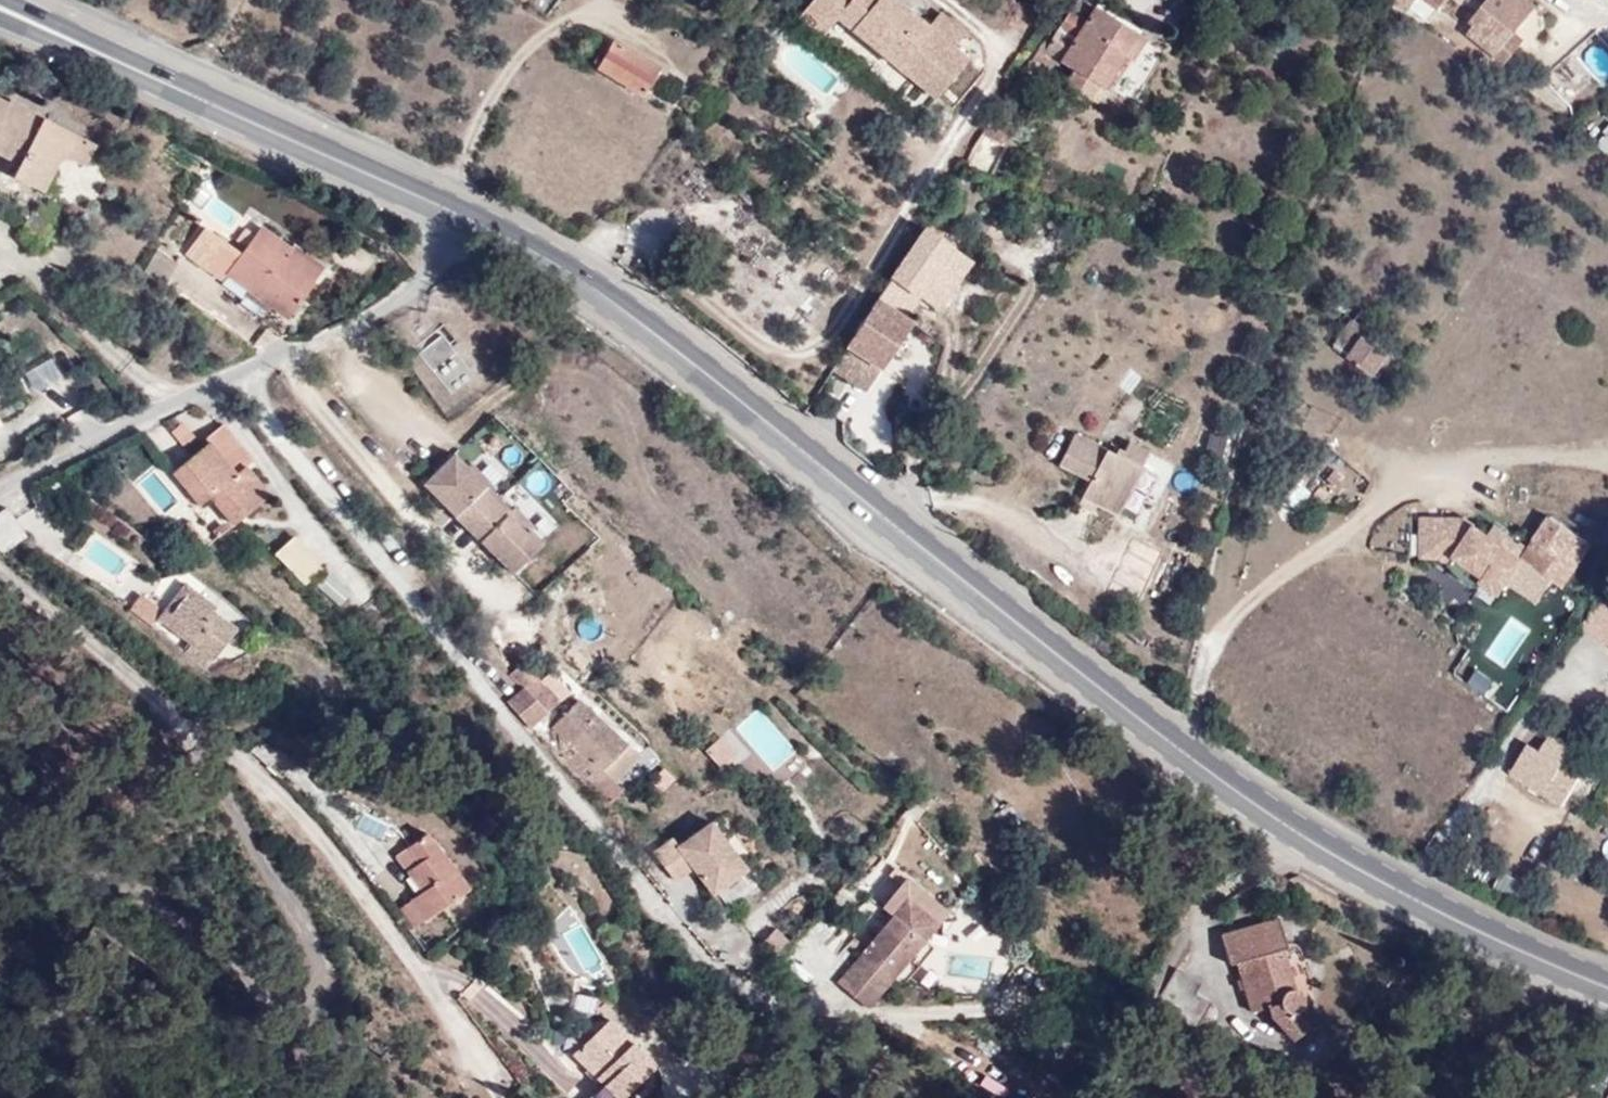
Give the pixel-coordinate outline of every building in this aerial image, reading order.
[(800,18),(822,37),(838,18),(836,17),(850,0),(815,0),(800,18)] [(941,14),(928,29),(893,0),(850,0),(836,17),(838,18),(936,101),(968,63),(950,48),(963,33),(941,14)] [(1033,60),(1024,75),(1035,82),(1045,66),(1049,68),(1055,58),(1076,71),(1068,85),(1097,103),(1125,58),(1132,62),(1145,40),(1081,0),(1077,0),(1052,42),(1047,40),(1033,60)] [(1392,4),(1408,15),(1418,0),(1395,0),(1392,4)] [(1440,10),(1447,0),(1426,0),(1440,10)] [(1539,10),(1527,0),(1492,0),(1473,23),(1478,27),(1472,34),(1509,65),(1528,42),(1519,34),(1539,10)] [(1045,38),(1031,61),(1023,75),(1024,75),(1033,60),(1047,40),(1045,38)] [(642,96),(659,67),(614,40),(597,69),(642,96)] [(63,156),(85,167),(97,144),(60,126),(57,132),(44,125),(47,119),(12,101),(11,105),(0,100),(0,154),(22,165),(16,178),(44,193),(63,156)] [(993,115),(984,132),(987,134),(997,119),(997,118),(993,115)] [(997,119),(987,134),(999,140),(1008,124),(997,118),(997,119)] [(60,126),(47,119),(44,125),(57,132),(60,126)] [(1607,154),(1607,139),(1600,148),(1607,154)] [(56,222),(34,210),(30,215),(52,229),(56,222)] [(244,245),(240,251),(230,245),(226,251),(212,271),(222,278),(226,271),(287,315),(321,267),(259,224),(254,232),(251,236),(244,245)] [(251,236),(254,232),(244,225),(234,239),(244,245),(251,236)] [(230,245),(204,226),(186,252),(212,271),(226,251),(230,245)] [(934,304),(947,286),(950,288),(971,257),(928,226),(921,236),(832,369),(851,383),(870,357),(882,366),(914,318),(907,313),(920,294),(928,299),(934,304)] [(914,318),(928,299),(920,294),(907,313),(914,318)] [(1372,333),(1352,319),(1333,347),(1375,375),(1390,354),(1368,339),(1372,333)] [(416,349),(447,394),(473,377),(443,331),(416,349)] [(864,391),(882,366),(870,357),(851,383),(864,391)] [(173,470),(202,504),(211,495),(234,522),(269,492),(246,466),(253,459),(222,423),(205,437),(208,440),(173,470)] [(1131,439),(1126,448),(1119,445),(1115,452),(1075,433),(1060,463),(1092,479),(1084,496),(1120,513),(1151,449),(1131,439)] [(423,486),(467,529),(497,500),(453,456),(423,486)] [(543,462),(521,474),(542,510),(564,497),(543,462)] [(1297,474),(1280,499),(1296,509),(1313,485),(1297,474)] [(497,500),(467,529),(512,574),(544,545),(497,500)] [(1592,543),(1545,512),(1524,544),(1496,526),(1483,526),(1462,513),(1416,514),(1418,559),(1452,558),(1476,574),(1477,597),(1497,597),(1506,584),(1536,604),(1550,583),(1566,583),(1592,543)] [(275,553),(305,585),(325,567),(295,535),(275,553)] [(166,606),(172,611),(186,592),(213,611),(217,605),(184,581),(166,606)] [(157,618),(192,643),(184,653),(206,669),(236,627),(213,611),(186,592),(172,611),(166,606),(157,618)] [(131,610),(152,626),(157,618),(162,611),(141,596),(131,610)] [(523,662),(509,674),(519,686),(514,691),(518,694),(510,702),(537,726),(561,701),(523,662)] [(560,753),(611,801),(622,789),(623,788),(616,782),(603,769),(627,743),(579,698),(552,727),(557,731),(560,753)] [(758,706),(733,726),(771,773),(796,753),(758,706)] [(704,746),(713,769),(735,760),(726,737),(704,746)] [(603,769),(616,782),(641,756),(627,743),(603,769)] [(1565,765),(1546,753),(1541,760),(1531,754),(1517,775),(1547,795),(1565,765)] [(653,852),(674,880),(701,860),(706,866),(701,871),(715,891),(746,868),(712,821),(679,845),(673,837),(653,852)] [(422,885),(410,894),(426,914),(467,885),(427,829),(409,842),(420,856),(407,865),(422,885)] [(695,864),(701,871),(706,866),(701,860),(695,864)] [(892,925),(838,993),(869,1017),(893,988),(925,950),(948,920),(907,887),(883,917),(892,925)] [(426,914),(410,894),(393,906),(408,925),(426,914)] [(1288,946),(1280,917),(1224,933),(1234,964),(1241,962),(1255,1013),(1272,1008),(1277,1019),(1284,1028),(1297,1039),(1315,1021),(1304,1008),(1306,1006),(1307,1002),(1307,998),(1307,994),(1305,991),(1303,989),(1299,987),(1296,987),(1285,947),(1288,946)] [(925,950),(893,988),(906,992),(934,957),(925,950)] [(1201,980),(1176,968),(1157,1005),(1197,1025),(1209,1000),(1194,992),(1201,980)] [(576,1049),(606,1078),(622,1093),(655,1060),(610,1015),(576,1049)] [(1341,1052),(1308,1042),(1304,1061),(1334,1073),(1341,1052)] [(606,1078),(593,1091),(600,1097),(618,1097),(622,1093),(606,1078)]
